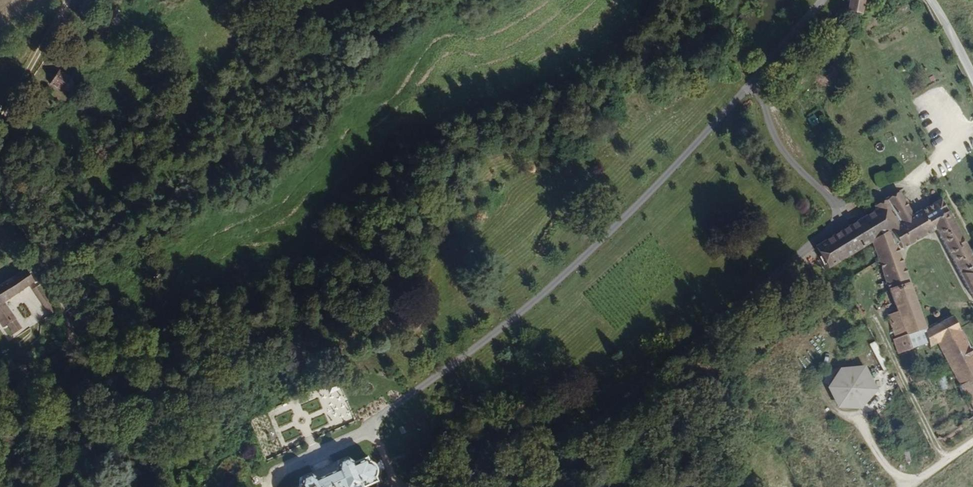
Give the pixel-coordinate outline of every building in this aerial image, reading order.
[(844,12),(861,14),(863,0),(846,0),(844,12)] [(863,19),(871,25),(882,0),(872,0),(863,19)] [(110,23),(117,11),(110,7),(103,19),(110,23)] [(76,86),(59,75),(54,84),(65,91),(63,95),(65,97),(68,93),(71,94),(76,86)] [(809,128),(818,124),(813,115),(805,118),(809,128)] [(964,339),(962,337),(955,325),(943,331),(938,322),(924,328),(892,259),(898,256),(900,260),(944,239),(972,295),(972,255),(950,212),(920,226),(911,212),(881,225),(882,228),(890,242),(873,250),(883,273),(895,298),(882,305),(887,315),(890,314),(903,343),(900,345),(906,359),(917,353),(916,350),(930,343),(937,354),(943,351),(964,339)] [(860,258),(873,250),(890,242),(882,228),(829,254),(837,270),(860,258)] [(0,296),(0,313),(7,308),(35,288),(26,273),(19,278),(21,281),(0,296)] [(41,310),(47,306),(38,293),(32,296),(41,310)] [(54,316),(47,306),(41,310),(49,320),(54,316)] [(24,333),(7,308),(0,313),(0,325),(6,333),(11,329),(18,338),(24,333)] [(964,339),(943,351),(972,397),(972,353),(964,339)] [(866,365),(841,368),(829,386),(838,406),(861,407),(878,389),(866,365)] [(936,377),(941,390),(949,387),(943,374),(936,377)] [(373,482),(372,480),(378,476),(376,471),(382,468),(378,460),(372,462),(370,458),(352,467),(348,460),(330,469),(328,463),(314,469),(317,475),(298,484),(299,486),(362,486),(373,482)]
